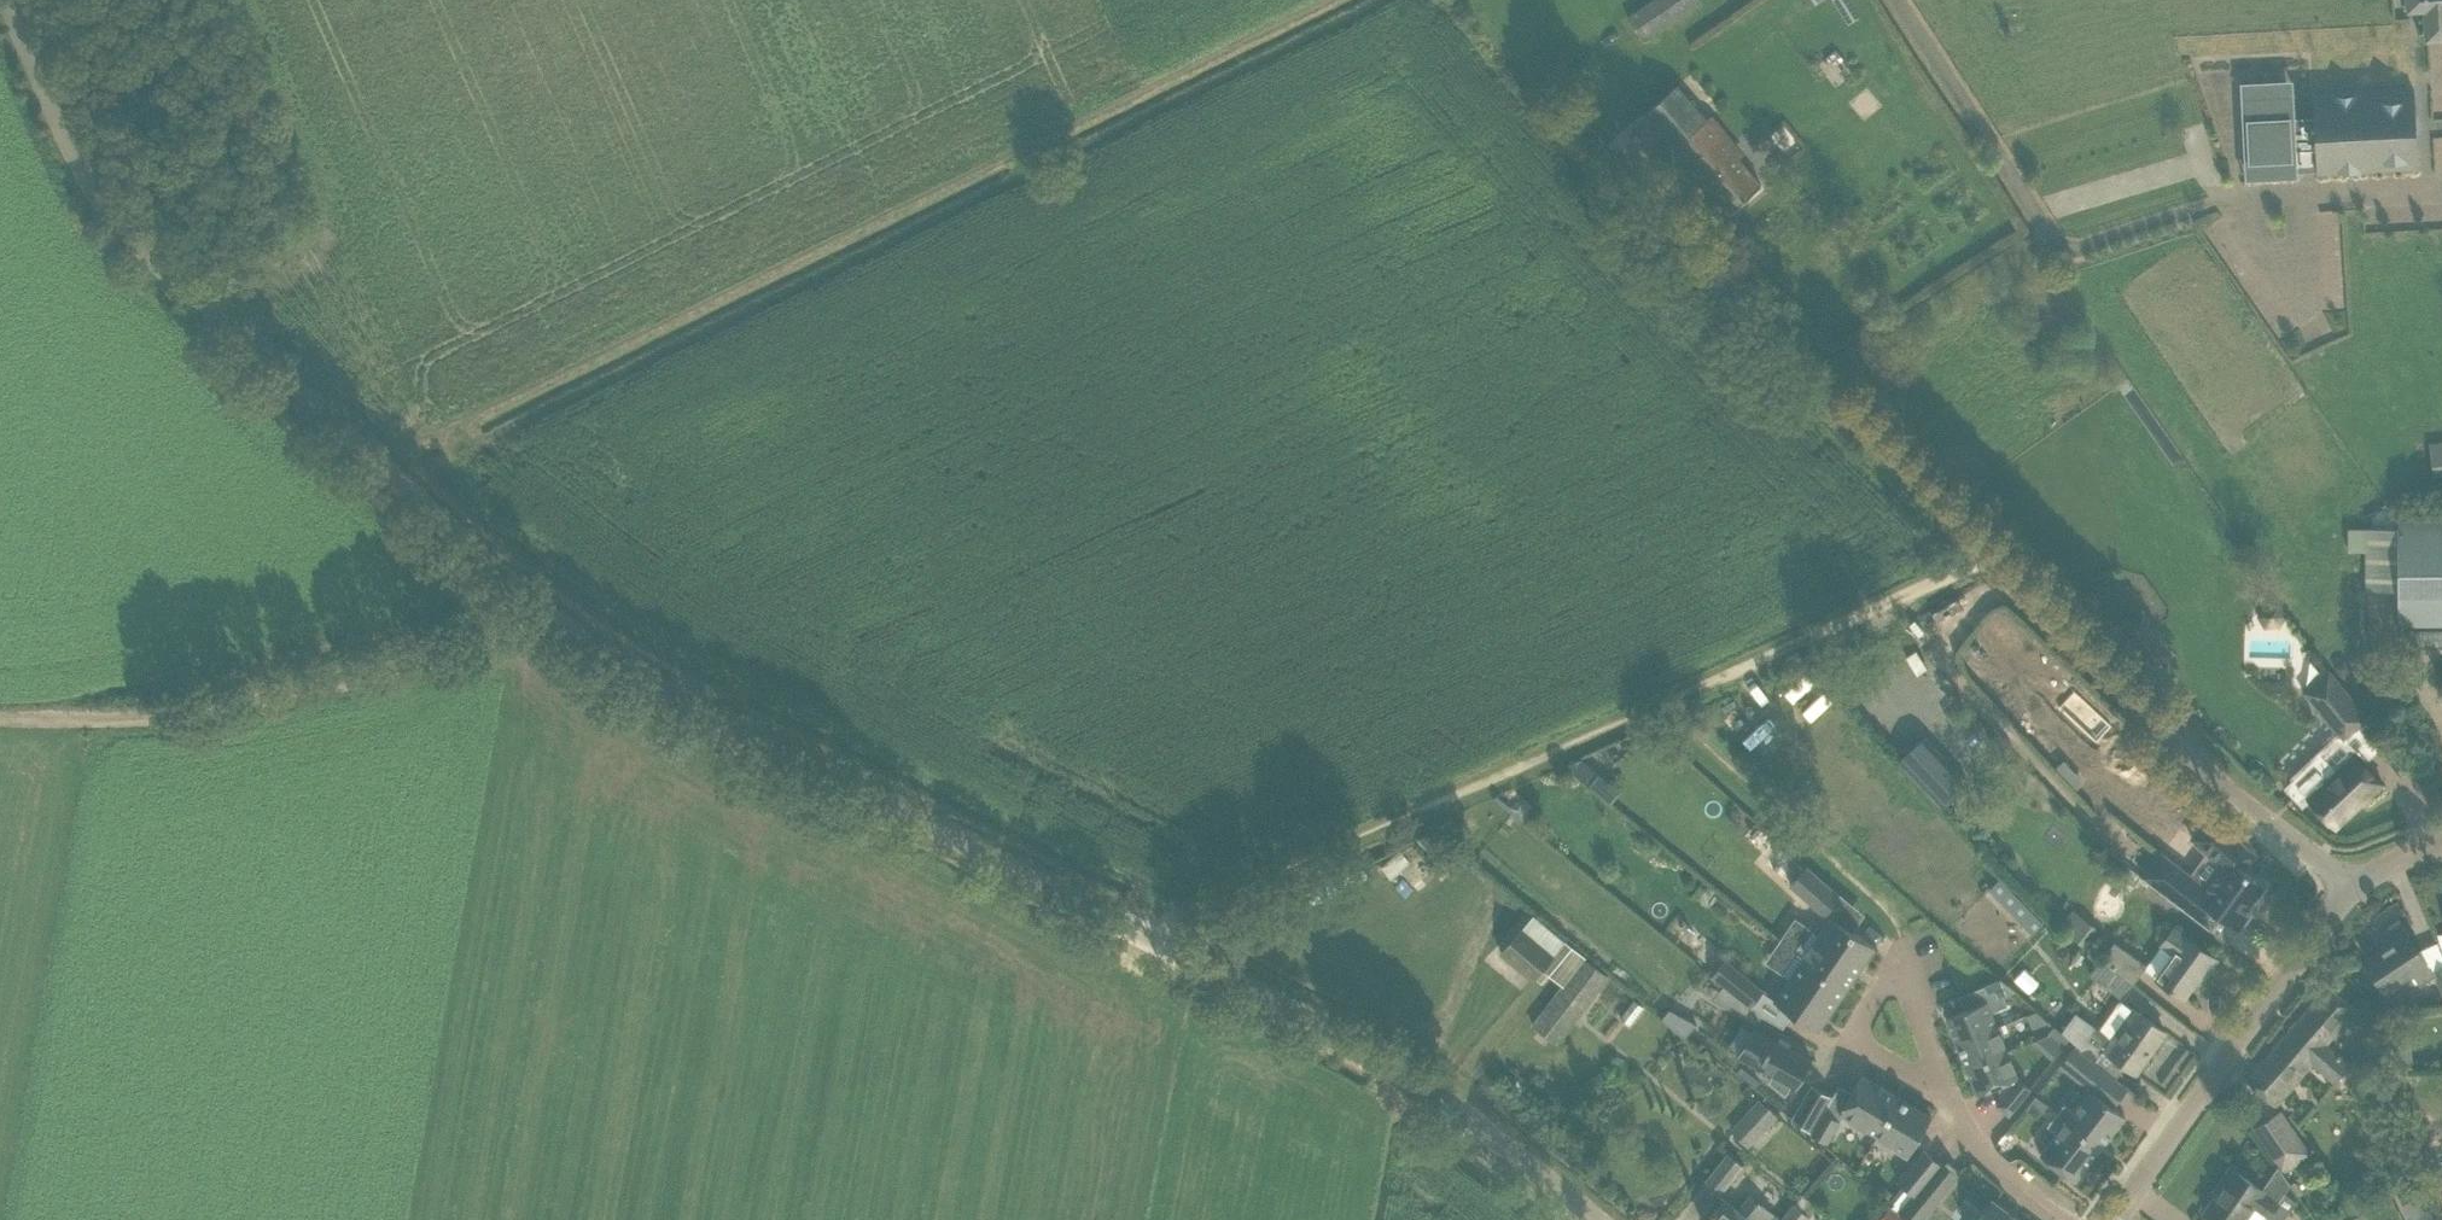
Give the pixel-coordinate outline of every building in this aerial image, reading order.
[(1643,40),(1701,1),(1701,0),(1651,0),(1627,16),(1643,40)] [(2407,12),(2441,10),(2441,0),(2406,0),(2407,12)] [(1643,113),(1634,120),(1653,143),(1660,136),(1730,211),(1747,195),(1760,184),(1738,157),(1676,85),(1643,113)] [(2290,96),(2244,98),(2248,177),(2294,174),(2294,172),(2316,170),(2316,173),(2418,168),(2414,91),(2312,96),(2314,116),(2291,117),(2290,96)] [(2430,447),(2434,475),(2441,474),(2441,445),(2430,447)] [(2397,528),(2397,591),(2397,624),(2441,623),(2441,519),(2397,519),(2397,528)] [(2397,591),(2397,528),(2365,528),(2348,528),(2348,550),(2365,550),(2365,591),(2397,591)] [(2410,646),(2441,646),(2441,630),(2410,630),(2410,646)] [(2302,691),(2337,734),(2343,741),(2369,720),(2329,669),(2302,691)] [(2268,687),(2276,695),(2287,691),(2289,681),(2280,673),(2270,677),(2268,687)] [(1922,737),(1899,758),(1942,804),(1965,783),(1922,737)] [(2291,779),(2283,787),(2302,807),(2308,801),(2334,828),(2382,782),(2366,765),(2356,754),(2333,775),(2315,757),(2291,779)] [(1609,801),(1620,787),(1578,755),(1567,769),(1609,801)] [(2243,869),(2254,855),(2212,816),(2191,838),(2219,864),(2203,886),(2161,853),(2142,877),(2209,929),(2219,915),(2238,929),(2257,902),(2254,900),(2265,885),(2243,869)] [(2118,826),(2111,834),(2123,844),(2130,835),(2118,826)] [(1840,897),(1806,866),(1789,884),(1824,915),(1840,897)] [(1921,874),(1911,888),(1921,895),(1931,882),(1921,874)] [(1989,888),(2019,920),(2030,910),(2000,878),(1989,888)] [(2073,909),(2059,926),(2085,947),(2099,929),(2073,909)] [(1803,957),(1847,987),(1874,946),(1851,930),(1853,927),(1833,913),(1803,957)] [(2379,933),(2387,946),(2365,960),(2385,991),(2413,973),(2420,984),(2435,975),(2431,968),(2429,969),(2406,934),(2408,934),(2399,920),(2379,933)] [(1501,952),(1533,978),(1564,940),(1545,925),(1541,930),(1530,922),(1524,930),(1521,928),(1501,952)] [(2172,956),(2156,978),(2163,983),(2183,997),(2201,972),(2205,974),(2216,959),(2197,945),(2185,937),(2185,938),(2172,928),(2160,945),(2158,947),(2172,956)] [(2113,942),(2100,960),(2131,984),(2145,965),(2113,942)] [(1818,1030),(1847,987),(1803,957),(1774,1000),(1818,1030)] [(1532,1024),(1557,1043),(1608,977),(1583,958),(1532,1024)] [(2131,984),(2100,960),(2089,975),(2121,998),(2131,984)] [(1712,975),(1750,1006),(1761,993),(1722,962),(1712,975)] [(2000,979),(1985,984),(1991,999),(2013,990),(2000,979)] [(2245,1080),(2264,1095),(2274,1104),(2311,1062),(2334,1082),(2349,1065),(2325,1044),(2355,1009),(2327,984),(2245,1080)] [(1648,1033),(1660,1014),(1632,997),(1620,1015),(1648,1033)] [(2082,1030),(2072,1041),(2095,1061),(2116,1076),(2124,1065),(2135,1072),(2164,1031),(2145,1017),(2119,998),(2099,1030),(2093,1026),(2088,1034),(2082,1030)] [(1996,1026),(1986,1001),(1946,1017),(1956,1043),(1996,1026)] [(1683,1016),(1674,1028),(1686,1038),(1697,1025),(1683,1016)] [(1610,1044),(1636,1053),(1643,1033),(1617,1024),(1610,1044)] [(2006,1051),(1996,1026),(1956,1043),(1966,1067),(2006,1051)] [(2068,1039),(2054,1026),(2047,1033),(2062,1046),(2068,1039)] [(1812,1060),(1753,1027),(1738,1055),(1771,1074),(1768,1080),(1785,1093),(1790,1085),(1796,1088),(1812,1060)] [(2064,1060),(2087,1078),(2097,1064),(2074,1047),(2064,1060)] [(2018,1078),(2006,1051),(1966,1067),(1977,1093),(1997,1085),(2002,1097),(1996,1104),(2008,1114),(2029,1088),(2018,1078)] [(1877,1135),(1899,1097),(1861,1075),(1839,1113),(1877,1135)] [(1810,1132),(1832,1095),(1811,1083),(1791,1117),(1810,1132)] [(2101,1146),(2125,1116),(2090,1089),(2073,1111),(2064,1103),(2057,1112),(2095,1142),(2101,1146)] [(2036,1095),(2026,1108),(2035,1116),(2045,1103),(2036,1095)] [(1907,1157),(1931,1116),(1899,1097),(1877,1135),(1893,1145),(1891,1148),(1907,1157)] [(1733,1131),(1747,1144),(1775,1114),(1761,1101),(1733,1131)] [(1827,1142),(1840,1120),(1823,1111),(1810,1132),(1827,1142)] [(2101,1146),(2095,1142),(2057,1112),(2047,1125),(2056,1132),(2040,1154),(2074,1181),(2101,1146)] [(2292,1130),(2268,1146),(2269,1148),(2287,1173),(2312,1158),(2293,1131),(2292,1130)] [(1704,1183),(1719,1195),(1743,1165),(1728,1153),(1704,1183)] [(1919,1154),(1898,1180),(1916,1194),(1925,1184),(1937,1168),(1919,1154)] [(2205,1213),(2216,1219),(2261,1219),(2264,1215),(2266,1217),(2289,1183),(2277,1165),(2261,1189),(2230,1168),(2219,1183),(2223,1186),(2205,1213)] [(1940,1197),(1926,1185),(1925,1184),(1916,1194),(1900,1214),(1908,1219),(1922,1219),(1940,1197)] [(1707,1219),(1769,1219),(1773,1215),(1748,1195),(1737,1209),(1724,1199),(1707,1219)] [(1993,1200),(1978,1219),(2018,1219),(1993,1200)] [(1809,1216),(1793,1204),(1781,1219),(1806,1219),(1809,1216)] [(1889,1209),(1880,1219),(1903,1219),(1889,1209)]
